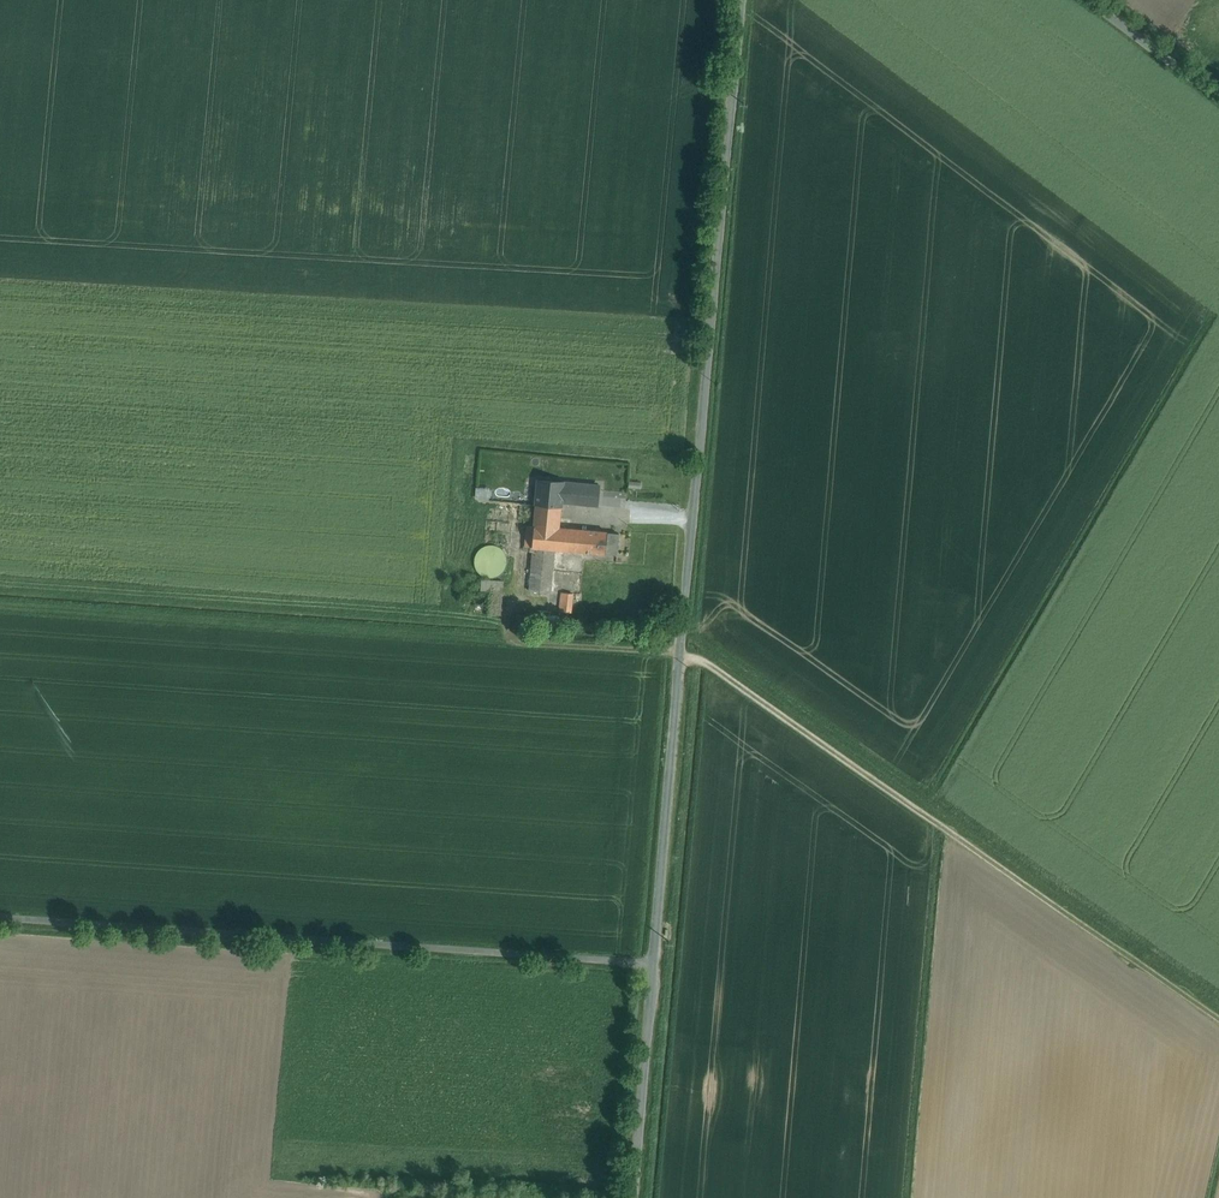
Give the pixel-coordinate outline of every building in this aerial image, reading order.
[(572,483),(538,479),(536,504),(537,504),(561,507),(562,507),(562,502),(570,502),(572,483)] [(600,485),(572,483),(570,502),(598,505),(600,485)] [(561,507),(537,504),(535,525),(559,527),(561,507)] [(534,526),(527,525),(525,546),(531,546),(532,546),(534,526)] [(559,527),(535,525),(534,526),(532,546),(535,547),(555,549),(586,552),(587,530),(559,527)] [(608,532),(587,529),(588,530),(587,530),(586,552),(606,554),(606,553),(618,555),(620,534),(608,532)] [(507,567),(508,561),(507,555),(503,549),(498,546),(492,545),(485,546),(480,550),(477,555),(475,561),(477,568),(480,573),(486,576),(492,578),(498,576),(504,573),(507,567)] [(555,549),(535,547),(534,552),(530,591),(550,593),(555,549)] [(503,590),(492,590),(491,614),(502,615),(503,590)] [(573,593),(562,592),(560,611),(571,612),(573,593)]
